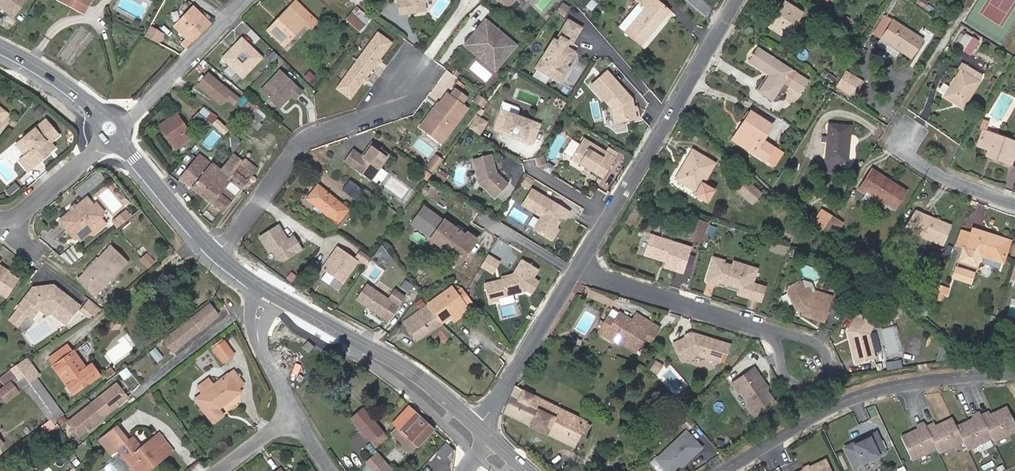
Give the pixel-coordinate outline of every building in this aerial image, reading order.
[(25,0),(0,0),(0,6),(14,15),(25,0)] [(78,3),(75,8),(84,13),(91,0),(72,0),(78,3)] [(398,1),(399,15),(417,12),(417,7),(425,6),(424,4),(427,0),(405,0),(398,1)] [(615,23),(619,27),(639,2),(636,0),(634,0),(615,23)] [(619,27),(641,45),(669,10),(657,0),(636,0),(639,2),(619,27)] [(282,23),(271,34),(283,46),(305,24),(310,28),(317,22),(296,2),(278,19),(282,23)] [(770,27),(786,38),(801,13),(786,3),(770,27)] [(191,35),(195,39),(209,24),(194,9),(179,24),(191,35)] [(359,31),(368,21),(354,9),(346,18),(359,31)] [(870,41),(899,59),(903,52),(913,58),(924,40),(886,16),(870,41)] [(845,23),(853,28),(856,24),(848,18),(845,23)] [(278,19),(267,31),(271,34),(282,23),(278,19)] [(554,38),(536,68),(552,77),(557,70),(562,73),(567,65),(576,51),(568,46),(570,42),(574,41),(582,27),(569,19),(559,35),(561,37),(558,41),(554,38)] [(516,45),(486,20),(467,43),(481,54),(484,50),(492,57),(500,56),(505,50),(509,54),(516,45)] [(164,34),(150,26),(144,35),(159,44),(164,34)] [(378,32),(337,89),(351,99),(392,42),(378,32)] [(971,55),(979,42),(964,34),(964,36),(961,34),(954,45),(971,55)] [(184,45),(186,48),(195,39),(191,35),(182,44),(184,45)] [(242,37),(229,49),(237,57),(242,51),(247,56),(242,62),(249,69),(262,56),(242,37)] [(481,54),(467,43),(465,45),(495,70),(509,54),(505,50),(500,56),(492,57),(484,50),(481,54)] [(784,82),(791,71),(757,48),(749,60),(771,74),(759,93),(772,101),(784,82)] [(237,57),(229,49),(222,57),(242,77),(249,69),(242,62),(237,57)] [(557,70),(552,77),(560,82),(570,67),(567,65),(562,73),(557,70)] [(945,96),(962,108),(982,76),(964,65),(950,87),(944,83),(939,91),(945,95),(945,96)] [(279,70),(260,89),(278,108),(291,95),(295,100),(302,93),(279,70)] [(784,82),(790,86),(798,75),(791,71),(784,82)] [(837,85),(853,96),(862,82),(845,71),(837,85)] [(609,72),(593,86),(613,109),(615,123),(636,120),(634,100),(609,72)] [(199,85),(222,104),(227,98),(234,104),(239,98),(209,73),(199,85)] [(798,75),(790,86),(801,93),(808,81),(798,75)] [(461,94),(453,88),(448,94),(456,100),(461,94)] [(439,135),(446,134),(466,108),(456,100),(448,94),(446,93),(438,103),(441,105),(437,110),(433,107),(419,126),(425,131),(429,127),(439,135)] [(480,95),(475,102),(482,107),(487,100),(480,95)] [(244,117),(254,105),(249,101),(239,113),(244,117)] [(437,102),(433,107),(437,110),(441,105),(438,103),(437,102)] [(518,108),(504,103),(501,109),(494,128),(534,143),(541,124),(518,116),(520,111),(518,108)] [(212,124),(217,119),(203,108),(199,113),(212,124)] [(255,112),(263,119),(266,115),(258,109),(255,112)] [(255,112),(246,122),(254,129),(263,119),(255,112)] [(751,122),(738,142),(765,160),(773,148),(762,140),(771,126),(751,112),(746,119),(751,122)] [(212,124),(199,113),(192,121),(206,132),(212,124)] [(175,149),(192,137),(177,114),(160,125),(175,149)] [(470,129),(482,134),(488,119),(476,114),(470,129)] [(733,139),(738,142),(751,122),(746,119),(733,139)] [(49,152),(46,148),(51,144),(50,142),(58,135),(45,120),(21,139),(16,144),(25,155),(19,160),(28,171),(49,152)] [(989,122),(984,120),(981,129),(983,130),(986,131),(989,122)] [(837,155),(848,155),(850,126),(829,124),(826,160),(837,161),(837,155)] [(439,135),(429,127),(425,131),(440,142),(446,134),(439,135)] [(1011,165),(1013,159),(1014,159),(1014,142),(986,131),(983,130),(977,145),(988,149),(986,156),(1011,165)] [(58,149),(69,144),(66,135),(54,139),(58,149)] [(583,138),(571,159),(603,178),(615,157),(583,138)] [(362,157),(353,150),(344,162),(370,181),(390,155),(372,142),(365,153),(365,156),(363,158),(362,157)] [(707,202),(714,191),(702,184),(714,164),(693,151),(677,178),(698,191),(696,195),(707,202)] [(233,152),(229,158),(219,170),(220,171),(201,195),(223,212),(235,197),(224,188),(231,181),(242,189),(248,181),(257,169),(244,159),(243,160),(233,152)] [(538,153),(535,158),(537,165),(542,168),(546,162),(545,157),(538,153)] [(491,154),(472,159),(479,183),(495,198),(508,184),(496,172),(491,154)] [(181,178),(201,195),(220,171),(219,170),(200,155),(181,178)] [(436,155),(432,161),(437,166),(442,160),(436,155)] [(432,161),(426,169),(432,173),(437,166),(432,161)] [(382,168),(375,179),(379,182),(387,171),(382,168)] [(894,209),(906,192),(872,169),(859,189),(865,193),(867,191),(894,209)] [(426,171),(422,177),(427,180),(431,174),(426,171)] [(527,176),(522,184),(529,188),(533,180),(527,176)] [(748,199),(756,189),(747,180),(738,190),(748,199)] [(7,191),(12,196),(20,189),(15,183),(7,191)] [(337,224),(348,210),(318,184),(307,199),(337,224)] [(353,197),(359,189),(354,184),(347,193),(353,197)] [(570,211),(532,188),(523,204),(541,216),(534,228),(550,238),(558,226),(557,221),(560,215),(563,217),(565,218),(570,211)] [(748,199),(753,205),(762,194),(756,189),(748,199)] [(87,198),(59,221),(74,239),(87,227),(93,234),(105,223),(100,217),(102,216),(92,204),(87,198)] [(96,201),(92,204),(102,216),(105,213),(96,201)] [(445,221),(423,205),(409,223),(431,239),(445,221)] [(835,211),(826,205),(823,210),(832,216),(835,211)] [(131,216),(127,210),(113,221),(118,227),(131,216)] [(823,210),(822,210),(813,223),(822,231),(832,216),(823,210)] [(952,226),(915,212),(904,230),(944,245),(952,226)] [(843,223),(832,216),(822,231),(832,240),(843,223)] [(708,221),(698,218),(695,227),(705,230),(708,221)] [(445,221),(431,239),(451,254),(453,251),(461,258),(476,238),(467,232),(465,235),(445,221)] [(279,225),(260,237),(269,252),(272,250),(277,258),(286,260),(302,250),(294,236),(288,240),(279,225)] [(87,227),(74,239),(77,243),(86,235),(93,234),(87,227)] [(695,227),(691,239),(701,242),(705,230),(695,227)] [(963,248),(968,249),(973,233),(962,230),(957,246),(963,248)] [(1004,263),(1010,241),(973,230),(973,233),(968,249),(963,248),(960,260),(978,266),(981,256),(985,257),(983,264),(1000,269),(1002,262),(1004,263)] [(665,266),(682,271),(689,247),(651,236),(645,254),(666,261),(665,266)] [(112,245),(87,270),(90,273),(83,280),(96,293),(128,261),(112,245)] [(382,245),(371,260),(378,265),(382,259),(388,263),(391,258),(382,245)] [(342,284),(358,262),(337,248),(322,271),(342,284)] [(460,260),(461,258),(453,251),(451,254),(460,260)] [(148,253),(142,258),(150,268),(156,263),(148,253)] [(501,261),(488,254),(481,267),(493,274),(501,261)] [(539,268),(523,259),(514,274),(500,277),(501,279),(484,283),(487,299),(526,290),(527,289),(533,293),(540,281),(534,277),(539,268)] [(716,283),(717,281),(726,284),(726,282),(739,286),(738,290),(737,293),(747,297),(760,301),(764,285),(752,281),(756,268),(743,264),(741,269),(731,266),(724,263),(712,259),(706,279),(716,283)] [(741,269),(743,264),(733,261),(732,263),(731,266),(741,269)] [(1,272),(3,269),(4,268),(0,265),(0,293),(5,296),(17,278),(7,272),(5,275),(1,272)] [(954,278),(971,283),(974,273),(957,267),(954,278)] [(87,270),(80,277),(83,280),(90,273),(87,270)] [(401,286),(409,291),(412,285),(405,280),(401,286)] [(800,309),(800,311),(802,312),(801,315),(822,322),(828,304),(826,303),(828,296),(815,292),(814,294),(812,299),(807,298),(803,290),(799,282),(789,287),(786,293),(793,306),(800,309)] [(367,284),(357,300),(383,317),(385,315),(391,319),(406,296),(396,290),(390,299),(367,284)] [(19,310),(11,320),(19,326),(26,317),(29,319),(38,309),(52,308),(60,315),(58,318),(63,322),(67,322),(79,306),(52,285),(46,286),(47,288),(42,289),(41,286),(32,288),(16,308),(19,310)] [(938,285),(936,291),(948,294),(950,288),(938,285)] [(428,305),(441,323),(471,301),(461,288),(455,293),(451,288),(428,305)] [(90,298),(82,308),(93,316),(101,307),(90,298)] [(172,351),(217,316),(209,305),(163,340),(172,351)] [(416,341),(441,323),(428,305),(404,322),(416,341)] [(58,318),(60,315),(52,308),(38,309),(43,314),(51,313),(58,318)] [(609,316),(615,320),(619,313),(613,309),(609,316)] [(850,340),(848,340),(854,362),(872,357),(865,333),(872,322),(855,312),(845,331),(846,335),(848,335),(850,340)] [(621,339),(636,349),(643,337),(651,341),(658,329),(636,315),(632,321),(619,313),(615,320),(609,316),(605,322),(602,327),(616,336),(619,331),(624,334),(621,339)] [(109,325),(113,330),(117,329),(120,324),(117,320),(110,320),(109,325)] [(612,341),(616,336),(602,327),(599,332),(612,341)] [(616,336),(621,339),(624,334),(619,331),(616,336)] [(691,334),(684,337),(672,344),(681,362),(694,355),(718,362),(721,353),(725,354),(728,344),(692,333),(691,334)] [(211,347),(222,362),(234,354),(222,339),(211,347)] [(634,351),(636,349),(621,339),(619,342),(634,351)] [(302,347),(308,353),(314,347),(308,341),(302,347)] [(68,345),(48,360),(53,367),(73,352),(68,345)] [(155,348),(149,353),(157,362),(163,358),(155,348)] [(73,352),(53,367),(74,394),(99,375),(91,364),(85,368),(73,352)] [(17,377),(32,365),(27,359),(11,370),(17,377)] [(18,378),(19,380),(22,377),(25,375),(29,382),(36,376),(39,374),(32,365),(17,377),(18,378)] [(762,385),(763,382),(751,367),(731,383),(737,391),(741,391),(748,399),(747,404),(755,414),(773,399),(764,389),(762,385)] [(104,372),(108,377),(114,373),(110,368),(104,372)] [(17,377),(11,370),(11,369),(0,378),(0,380),(5,387),(10,383),(17,377)] [(195,400),(212,423),(223,415),(219,409),(241,392),(238,389),(244,384),(234,371),(214,386),(210,380),(198,389),(203,394),(195,400)] [(19,380),(24,386),(49,420),(54,416),(39,395),(33,387),(29,382),(25,375),(22,377),(19,380)] [(39,395),(46,390),(36,376),(29,382),(33,387),(39,395)] [(24,386),(19,380),(18,378),(17,377),(10,383),(17,392),(24,386)] [(5,387),(0,391),(0,392),(7,401),(18,392),(17,392),(10,383),(5,387)] [(127,398),(116,384),(67,422),(78,436),(127,398)] [(580,432),(585,422),(516,386),(505,412),(530,424),(529,426),(548,435),(548,434),(573,446),(580,432)] [(39,395),(54,416),(57,420),(64,415),(46,390),(39,395)] [(406,435),(418,446),(433,430),(408,407),(394,423),(398,427),(392,433),(400,441),(406,435)] [(371,442),(382,432),(362,409),(351,419),(371,442)] [(901,438),(911,461),(936,449),(938,454),(963,442),(967,451),(991,439),(993,443),(1014,433),(1014,426),(1007,409),(993,415),(994,417),(991,418),(989,414),(981,417),(979,414),(972,417),(974,422),(970,424),(970,422),(956,429),(952,420),(939,426),(939,428),(936,429),(934,425),(926,428),(924,424),(916,427),(919,432),(915,434),(914,432),(901,438)] [(580,432),(585,435),(590,424),(585,422),(580,432)] [(129,441),(117,427),(101,440),(112,454),(115,452),(116,453),(119,451),(135,470),(139,470),(147,464),(150,468),(167,455),(154,438),(141,448),(136,452),(129,441)] [(387,437),(382,432),(371,442),(376,447),(387,437)] [(686,432),(659,457),(659,462),(667,470),(671,470),(672,470),(682,462),(684,464),(701,448),(686,432)] [(853,444),(844,448),(854,469),(886,454),(876,433),(859,441),(860,443),(854,446),(853,444)] [(167,455),(172,451),(159,434),(154,438),(167,455)] [(411,452),(418,446),(406,435),(400,441),(411,452)] [(136,452),(141,448),(133,438),(129,441),(136,452)] [(366,464),(372,470),(374,470),(384,462),(377,454),(366,464)] [(826,460),(803,470),(831,470),(826,460)] [(374,470),(390,470),(391,470),(384,462),(374,470)]
